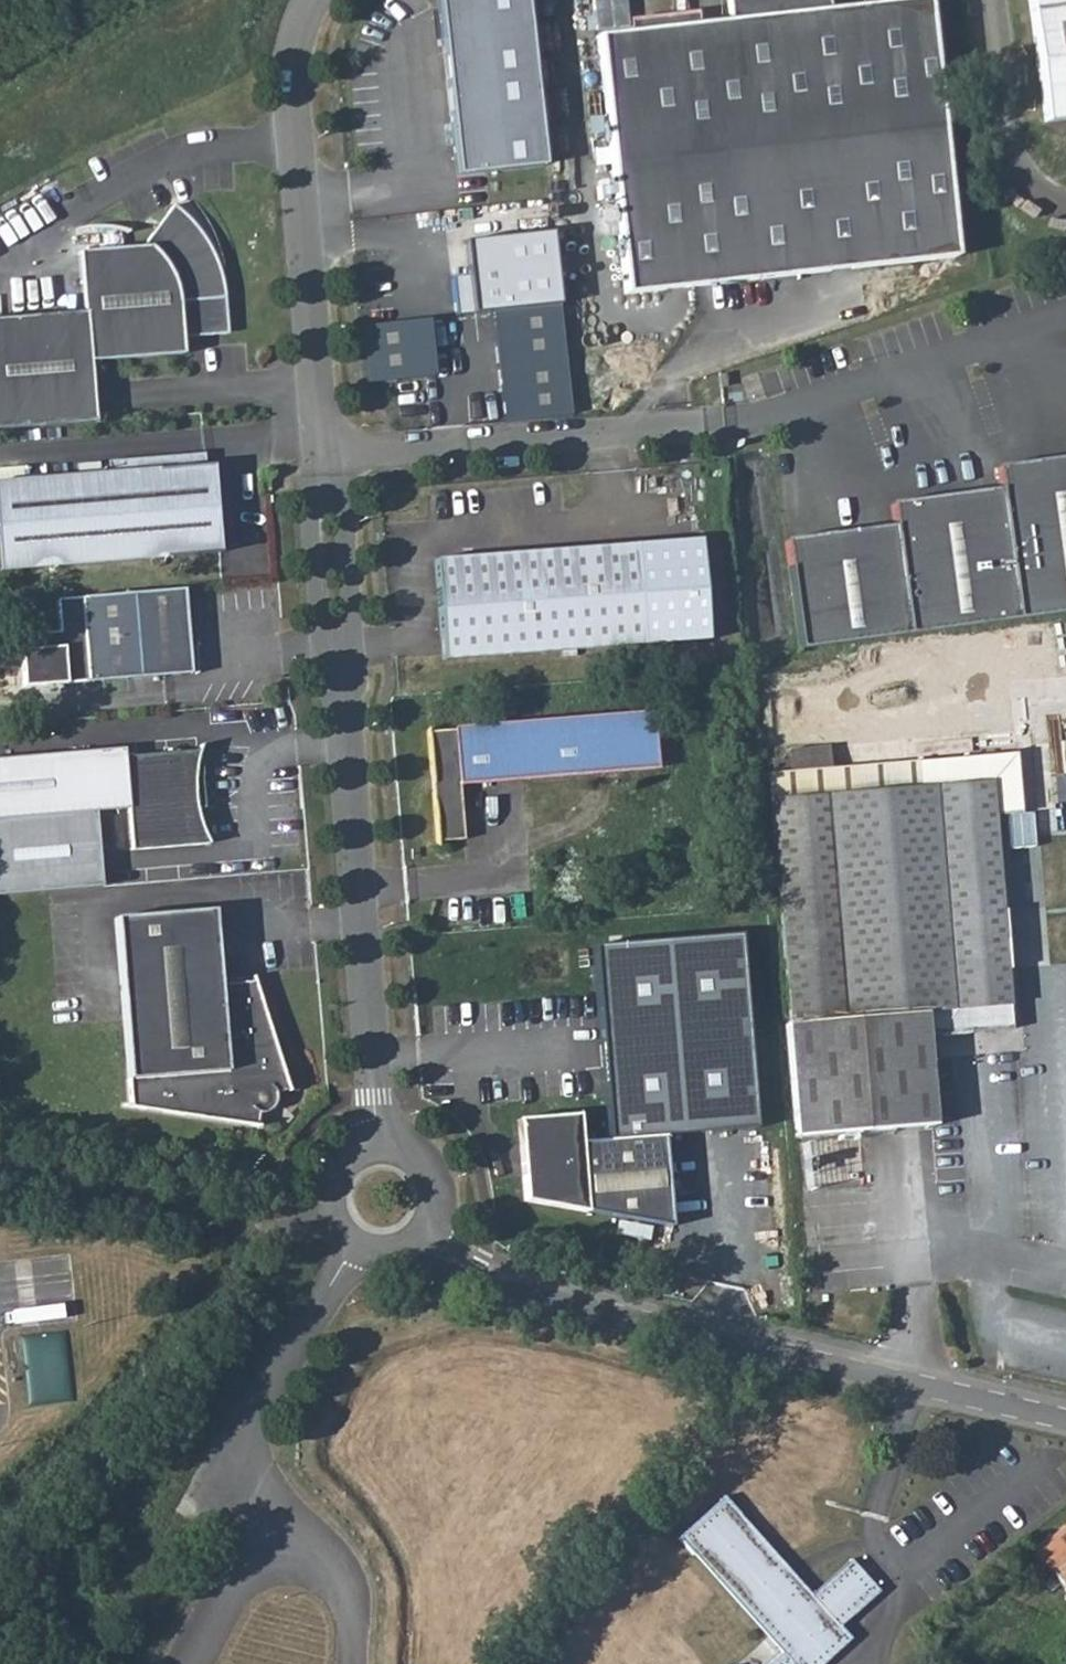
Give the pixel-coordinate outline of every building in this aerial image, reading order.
[(459,174),(546,164),(527,0),(438,0),(459,174)] [(597,28),(630,25),(627,0),(594,0),(597,28)] [(598,36),(627,294),(957,257),(927,0),(923,0),(828,11),(827,0),(725,0),(727,22),(598,36)] [(1047,121),(1065,119),(1065,0),(1030,0),(1047,121)] [(227,329),(225,294),(223,274),(219,251),(211,228),(200,207),(186,188),(175,176),(143,212),(143,215),(74,221),(79,282),(82,309),(0,317),(0,427),(95,419),(90,359),(183,350),(181,334),(227,329)] [(554,230),(466,240),(470,274),(454,276),(459,315),(492,311),(556,304),(562,303),(554,230)] [(82,309),(79,282),(0,289),(0,317),(82,309)] [(556,304),(492,311),(498,422),(568,418),(556,304)] [(361,322),(366,381),(434,375),(429,316),(361,322)] [(222,549),(214,461),(206,462),(205,449),(109,457),(111,470),(0,480),(0,564),(0,568),(222,549)] [(1001,467),(1004,489),(895,504),(897,526),(790,541),(805,650),(1065,614),(1065,458),(1001,467)] [(258,487),(269,487),(267,470),(256,471),(258,487)] [(447,659),(711,635),(699,540),(439,561),(447,659)] [(187,644),(182,586),(56,596),(59,629),(40,630),(41,646),(19,648),(22,684),(189,670),(187,644)] [(193,643),(187,644),(189,670),(195,669),(193,643)] [(430,730),(438,840),(465,838),(460,783),(657,765),(652,710),(430,730)] [(0,755),(0,815),(94,807),(125,805),(120,754),(120,746),(0,755)] [(197,747),(120,754),(125,805),(128,847),(206,840),(203,833),(199,824),(197,816),(195,808),(193,799),(192,790),(200,790),(197,747)] [(1015,752),(770,775),(790,1025),(785,1025),(796,1138),(935,1127),(927,1038),(1012,1030),(1006,959),(994,959),(990,922),(1003,922),(993,814),(1020,812),(1015,752)] [(94,807),(0,815),(0,896),(101,886),(94,807)] [(207,905),(108,913),(123,1101),(249,1121),(251,1108),(251,1106),(253,1107),(255,1108),(257,1109),(259,1110),(262,1109),(265,1108),(268,1107),(269,1105),(271,1104),(272,1101),(272,1099),(272,1096),(271,1094),(270,1092),(269,1089),(282,1086),(248,977),(213,980),(207,905)] [(592,947),(608,1141),(665,1137),(753,1127),(739,937),(592,947)] [(580,1118),(522,1122),(527,1205),(671,1231),(665,1137),(608,1141),(581,1142),(580,1118)] [(793,1663),(794,1663),(819,1663),(850,1637),(837,1623),(876,1589),(849,1559),(811,1594),(723,1497),(682,1536),(782,1651),(768,1663),(793,1663)] [(1036,1549),(1065,1587),(1065,1525),(1036,1549)]
